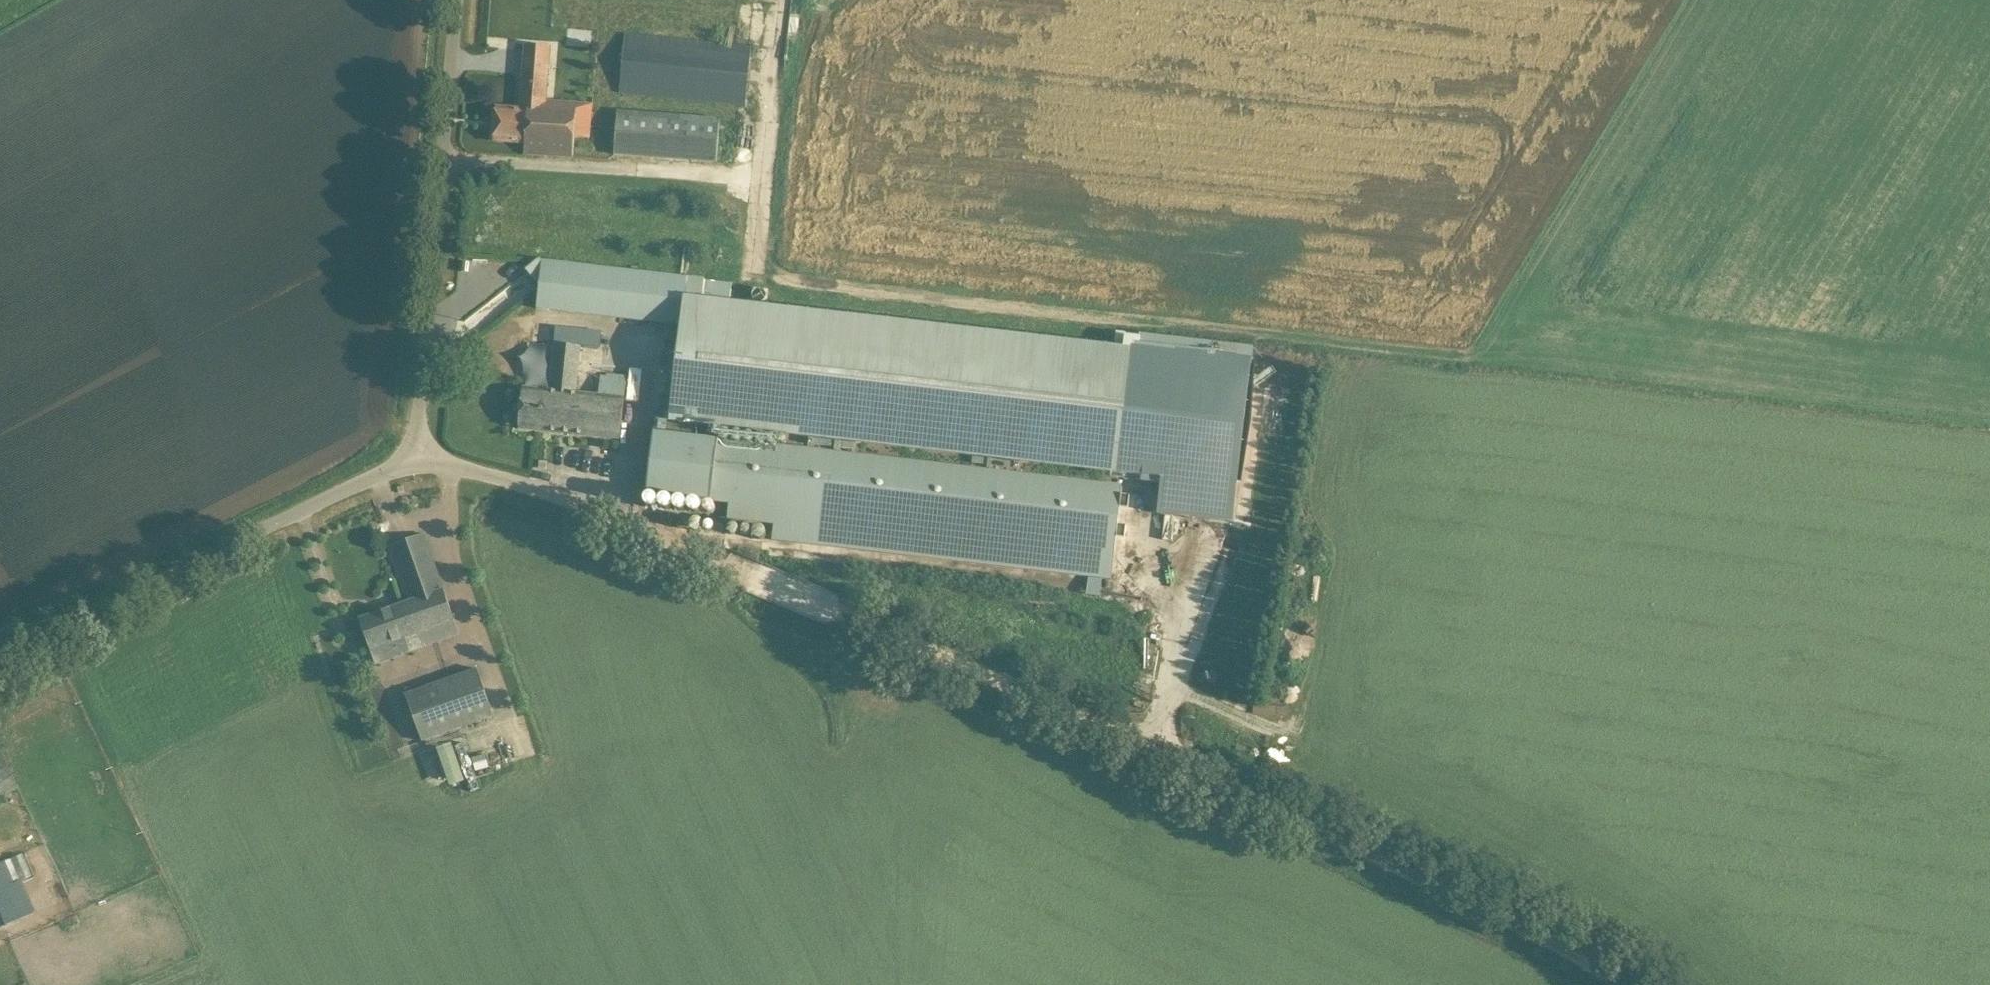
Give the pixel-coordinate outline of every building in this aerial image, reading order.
[(625,34),(619,93),(746,106),(752,47),(625,34)] [(578,92),(577,102),(543,99),(546,64),(551,64),(553,46),(525,44),(520,108),(497,107),(494,141),(526,144),(525,153),(570,157),(571,136),(587,137),(591,93),(578,92)] [(615,111),(614,155),(716,159),(717,114),(615,111)] [(1114,348),(703,299),(705,279),(692,278),(542,260),(542,262),(537,308),(686,325),(672,448),(667,493),(665,511),(665,515),(680,517),(683,517),(685,495),(1101,544),(1100,555),(1113,557),(1122,485),(697,435),(698,426),(1124,476),(1163,480),(1160,512),(1233,520),(1252,365),(1248,364),(1249,358),(1177,350),(1177,352),(1140,347),(1142,334),(1116,331),(1115,345),(1114,348)] [(620,439),(625,397),(626,376),(602,373),(599,395),(576,392),(581,346),(554,343),(550,390),(523,387),(519,428),(620,439)] [(459,632),(451,608),(444,589),(424,534),(390,546),(410,601),(360,619),(367,638),(371,650),(405,639),(408,649),(459,632)] [(494,717),(478,669),(406,694),(423,742),(494,717)] [(472,757),(476,771),(490,767),(486,753),(472,757)] [(22,919),(0,868),(0,927),(22,919)]
